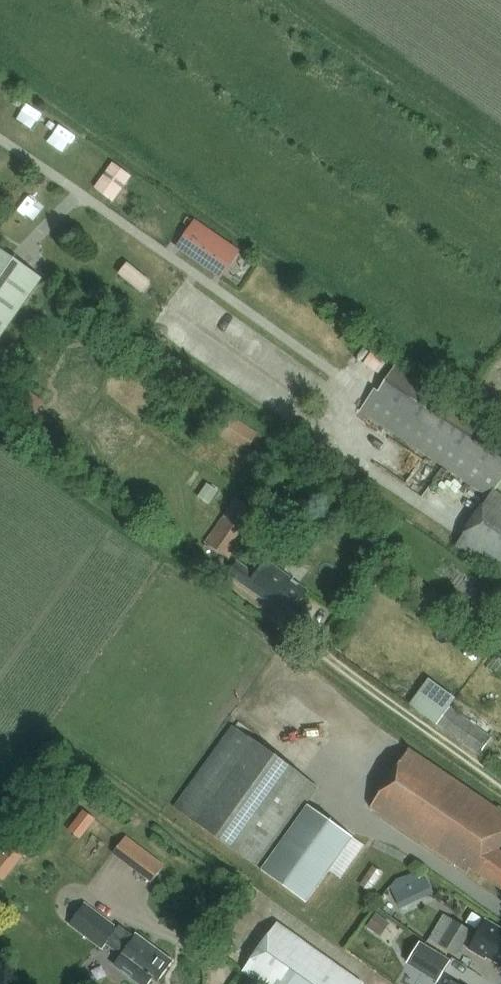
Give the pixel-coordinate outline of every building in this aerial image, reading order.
[(113,164),(95,189),(115,203),(133,177),(113,164)] [(193,218),(175,245),(221,277),(240,249),(193,218)] [(43,279),(0,249),(0,340),(43,279)] [(127,260),(117,272),(141,292),(151,280),(127,260)] [(485,496),(491,486),(500,493),(500,436),(396,366),(363,415),(485,496)] [(18,387),(6,405),(30,421),(42,403),(18,387)] [(233,416),(221,436),(231,442),(243,422),(233,416)] [(500,549),(500,495),(492,489),(486,498),(441,468),(428,488),(472,518),(467,527),(500,549)] [(206,488),(199,498),(210,505),(219,491),(208,484),(206,488)] [(260,512),(238,497),(208,540),(230,556),(260,512)] [(283,604),(293,612),(308,591),(268,560),(256,575),(242,564),(233,575),(279,609),(283,604)] [(466,747),(479,729),(451,708),(438,726),(466,747)] [(318,788),(231,726),(173,809),(260,870),(318,788)] [(500,886),(500,850),(500,849),(500,848),(500,812),(409,750),(369,808),(467,874),(472,867),(500,886)] [(262,871),(307,904),(355,837),(310,805),(262,871)] [(79,840),(95,821),(84,812),(69,831),(79,840)] [(152,883),(165,865),(127,837),(113,855),(152,883)] [(3,881),(14,869),(0,858),(0,878),(3,881)] [(410,886),(394,893),(401,909),(418,901),(410,886)] [(136,934),(134,936),(121,926),(119,929),(86,904),(70,925),(103,950),(107,945),(122,956),(114,967),(137,983),(150,983),(154,979),(159,982),(174,961),(136,934)] [(377,915),(367,929),(377,935),(386,921),(377,915)] [(471,932),(443,915),(429,938),(456,955),(471,932)] [(488,920),(477,938),(470,949),(486,958),(487,957),(500,965),(500,928),(488,920)] [(277,922),(242,971),(259,983),(362,983),(277,922)] [(423,975),(438,983),(440,983),(453,963),(437,953),(423,975)]
